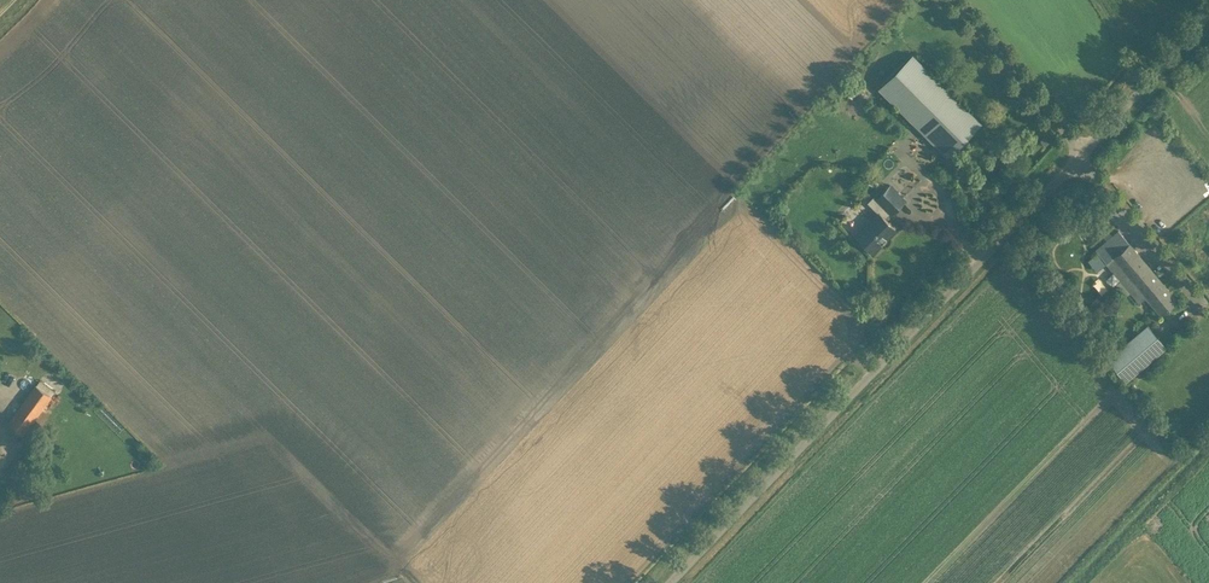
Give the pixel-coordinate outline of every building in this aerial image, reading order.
[(912,53),(878,87),(948,157),(982,122),(912,53)] [(1040,140),(1045,146),(1049,142),(1045,136),(1040,140)] [(876,176),(872,176),(869,179),(869,183),(872,186),(876,186),(879,183),(879,179),(876,176)] [(879,212),(856,235),(872,252),(895,229),(885,218),(891,212),(892,213),(905,199),(890,184),(871,204),(879,212)] [(770,195),(766,200),(770,204),(774,200),(770,195)] [(1078,221),(1084,228),(1089,222),(1084,216),(1078,221)] [(1118,230),(1096,249),(1143,304),(1149,299),(1161,313),(1177,300),(1118,230)] [(1106,358),(1126,381),(1166,347),(1147,324),(1106,358)] [(23,435),(50,396),(55,390),(40,380),(36,386),(34,385),(7,424),(23,435)] [(21,497),(14,490),(3,499),(9,506),(21,497)]
